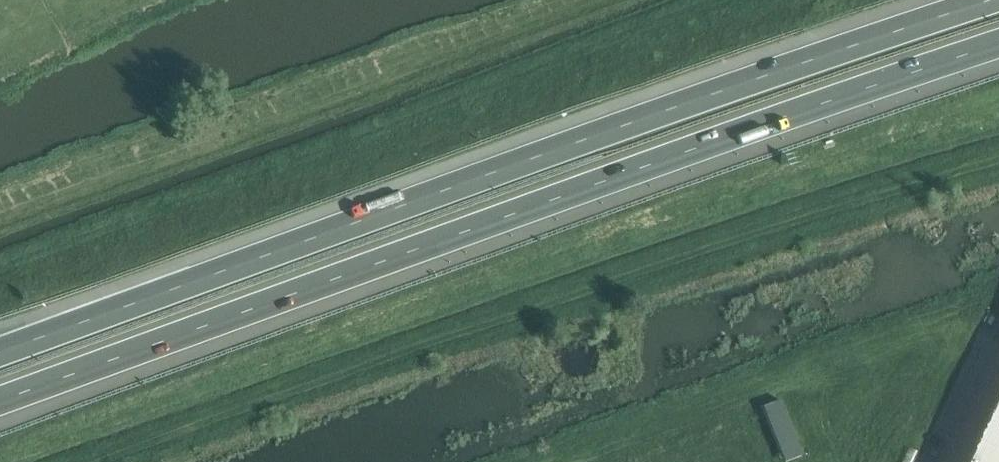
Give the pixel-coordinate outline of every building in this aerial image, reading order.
[(970,461),(998,461),(998,401),(970,461)]
